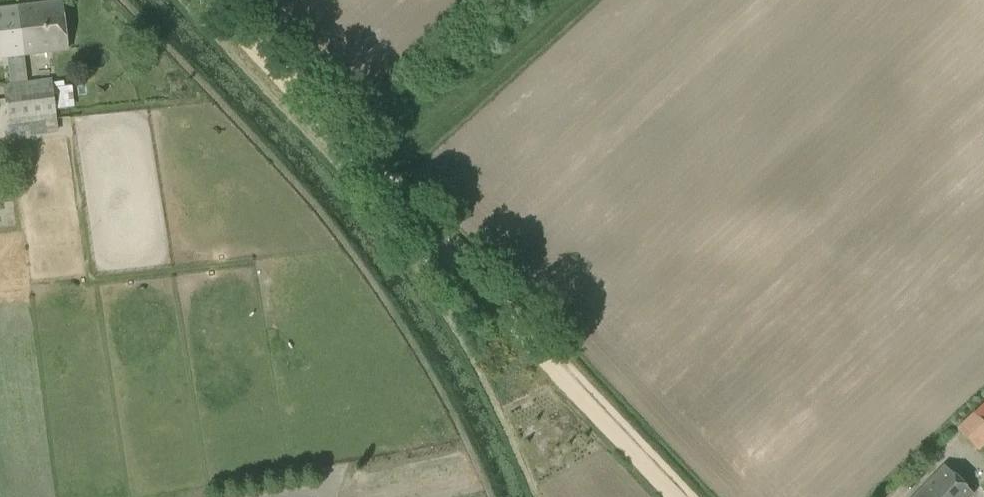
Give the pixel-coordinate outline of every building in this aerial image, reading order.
[(22,54),(17,6),(0,8),(0,57),(22,54)] [(56,119),(51,78),(4,84),(9,125),(11,139),(48,134),(46,120),(56,119)] [(956,428),(978,451),(983,446),(983,401),(956,428)] [(973,493),(945,466),(915,496),(970,496),(973,493)]
